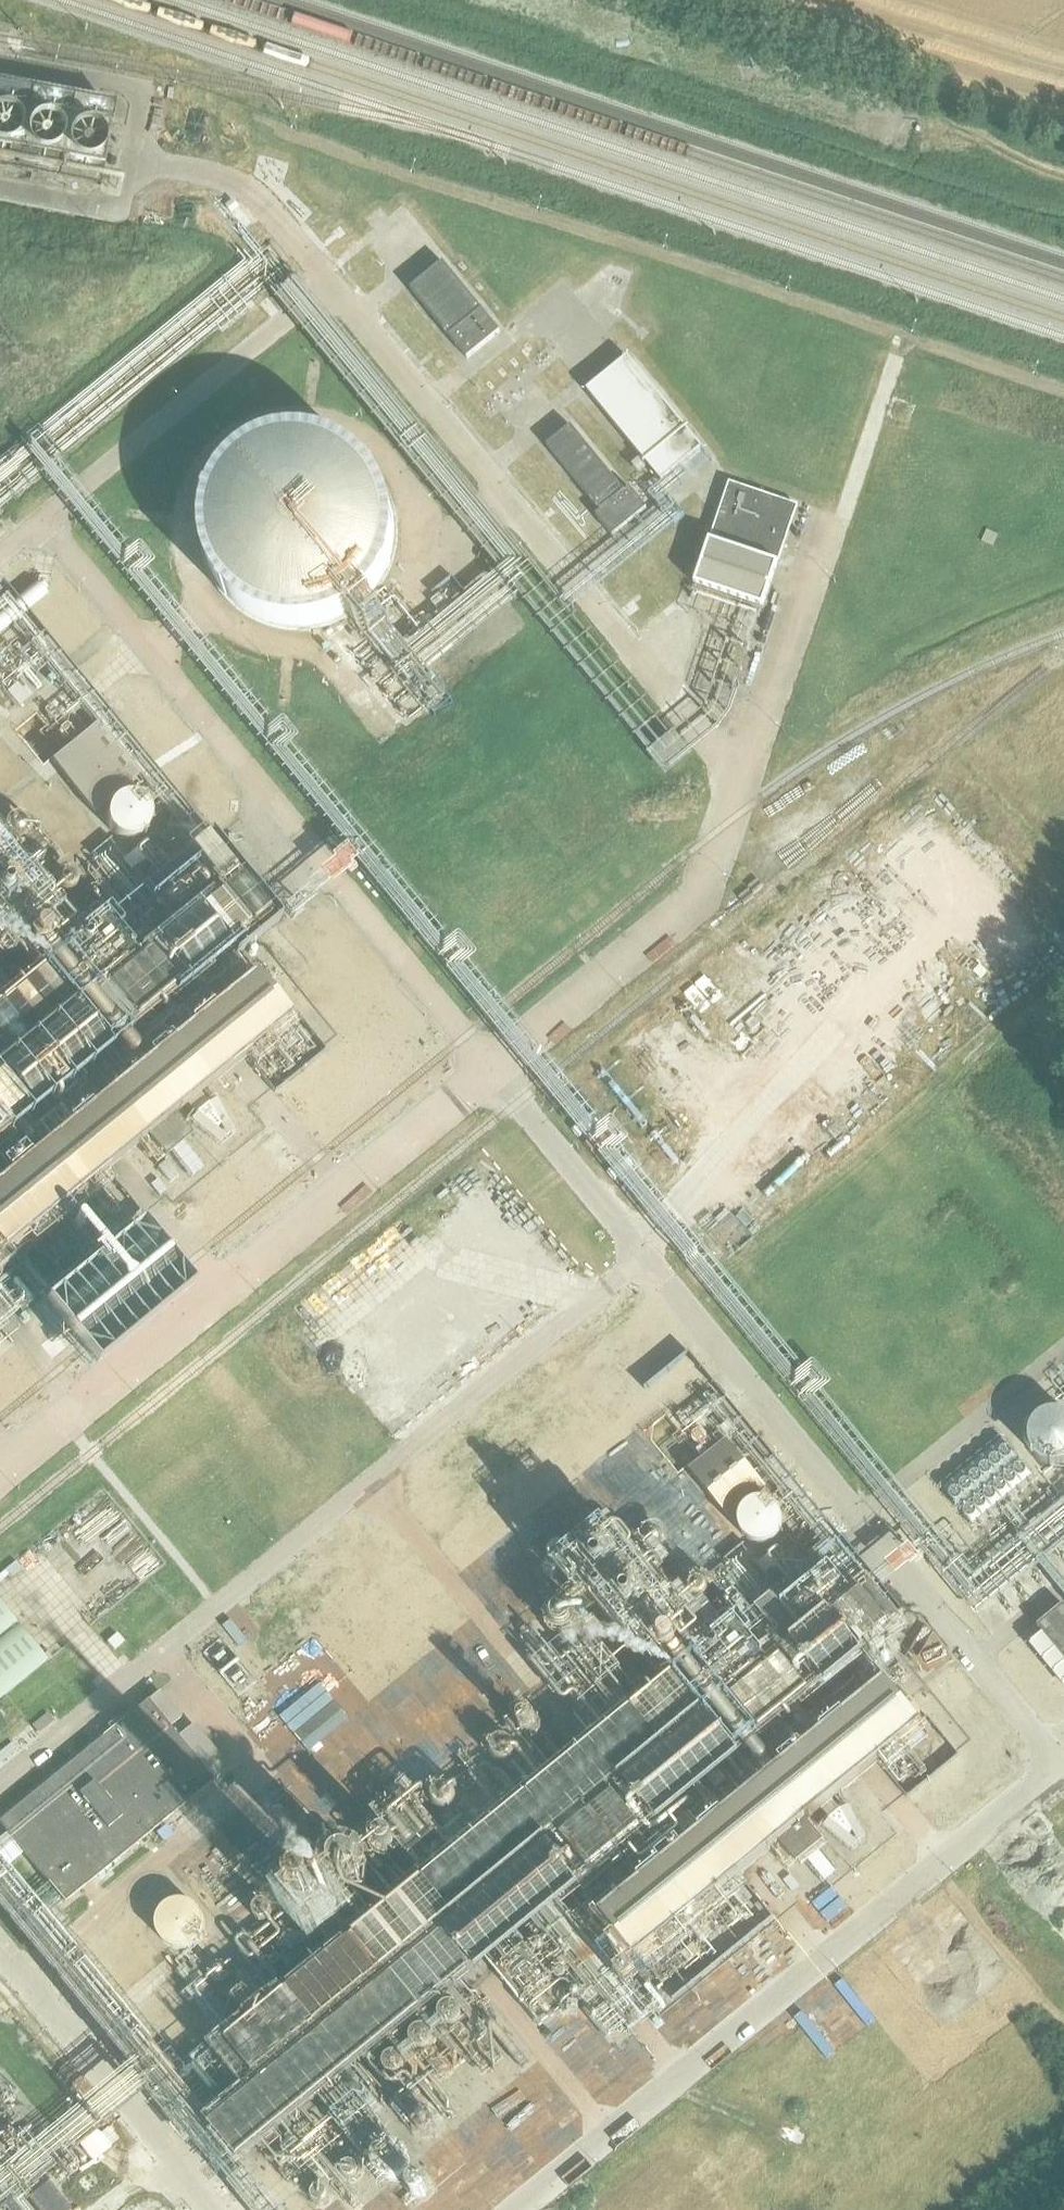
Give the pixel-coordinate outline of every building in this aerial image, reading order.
[(0,85),(0,166),(101,185),(114,116),(113,115),(114,108),(115,109),(115,107),(0,85)] [(411,290),(468,359),(501,332),(444,263),(411,290)] [(646,464),(662,483),(703,449),(688,429),(689,428),(687,426),(686,427),(628,357),(587,391),(644,461),(643,462),(645,465),(646,464)] [(596,516),(613,537),(647,509),(630,488),(625,492),(572,427),(548,446),(601,512),(596,516)] [(395,544),(396,532),(395,520),(392,507),(388,493),(380,479),(372,467),(362,459),(351,451),(338,444),(327,440),(315,437),(301,436),(285,437),(273,439),(251,449),(240,455),(232,464),(224,471),(218,480),(212,491),(208,501),(205,513),(203,528),(204,544),(207,559),(214,577),(220,588),(229,598),(239,607),(250,616),(258,620),(269,624),(283,627),(296,628),(309,627),(321,626),(333,623),(344,618),(352,612),(367,600),(371,596),(378,588),(385,578),(390,567),(393,555),(395,544)] [(696,585),(764,608),(798,506),(730,483),(696,585)] [(8,579),(0,585),(0,631),(54,590),(45,578),(21,597),(8,579)] [(8,690),(25,705),(37,691),(21,676),(8,690)] [(683,731),(658,748),(671,767),(697,750),(683,731)] [(144,823),(145,815),(143,808),(140,802),(134,797),(126,795),(119,796),(111,800),(107,806),(105,811),(104,815),(106,822),(109,829),(116,834),(124,836),(131,835),(135,833),(139,830),(141,828),(144,823)] [(0,820),(0,946),(4,951),(22,939),(32,954),(76,925),(4,817),(0,820)] [(352,853),(349,870),(364,873),(368,855),(352,853)] [(194,993),(243,956),(237,947),(256,932),(229,897),(145,961),(170,994),(186,982),(194,993)] [(880,950),(900,943),(898,934),(877,942),(880,950)] [(4,1254),(290,1022),(253,978),(0,1183),(0,1250),(4,1254)] [(153,996),(137,996),(137,1015),(153,1015),(153,996)] [(169,1164),(163,1172),(177,1183),(184,1174),(169,1164)] [(768,1188),(775,1198),(795,1185),(789,1175),(768,1188)] [(1036,1447),(1042,1455),(1051,1459),(1061,1460),(1063,1459),(1063,1413),(1060,1412),(1050,1413),(1042,1418),(1036,1427),(1034,1437),(1036,1447)] [(947,1482),(973,1520),(1038,1477),(1013,1438),(947,1482)] [(779,1537),(780,1530),(779,1522),(775,1515),(769,1511),(764,1509),(759,1509),(754,1509),(749,1511),(743,1515),(739,1522),(737,1530),(738,1535),(739,1539),(742,1543),(745,1546),(749,1549),(752,1551),(760,1551),(768,1550),(771,1548),(775,1544),(777,1541),(779,1537)] [(634,1523),(563,1557),(587,1606),(568,1614),(574,1626),(599,1614),(594,1604),(614,1595),(639,1649),(665,1636),(658,1623),(677,1614),(634,1523)] [(874,1591),(849,1613),(877,1645),(902,1623),(874,1591)] [(20,1626),(0,1602),(0,1642),(20,1626)] [(1063,1605),(1038,1625),(1063,1658),(1063,1605)] [(842,1610),(792,1649),(797,1655),(745,1697),(771,1730),(814,1697),(874,1651),(842,1610)] [(0,1642),(0,1700),(48,1661),(20,1626),(0,1642)] [(601,1915),(638,1960),(780,1843),(798,1865),(807,1857),(826,1880),(836,1871),(818,1848),(825,1843),(807,1821),(822,1809),(830,1819),(825,1827),(854,1850),(860,1844),(867,1840),(850,1807),(842,1810),(833,1799),(923,1727),(886,1682),(601,1915)] [(696,1685),(225,2058),(262,2104),(218,2138),(253,2183),(598,1910),(768,1775),(696,1685)] [(95,1878),(230,1768),(194,1724),(178,1737),(171,1727),(182,1718),(159,1691),(0,1821),(0,1824),(65,1903),(95,1878)] [(909,1793),(887,1807),(906,1837),(928,1823),(909,1793)] [(328,1911),(329,1905),(328,1899),(325,1895),(320,1891),(315,1890),(309,1891),(304,1895),(301,1899),(300,1905),(301,1910),(304,1915),(308,1918),(313,1920),(319,1919),(324,1916),(328,1911)] [(198,1932),(198,1927),(198,1922),(196,1917),(192,1910),(184,1905),(176,1903),(168,1904),(164,1905),(158,1909),(154,1913),(152,1917),(151,1922),(150,1927),(150,1931),(152,1936),(154,1940),(157,1944),(161,1948),(165,1949),(174,1951),(183,1950),(187,1947),(191,1944),(196,1937),(198,1932)] [(166,1996),(143,2015),(176,2055),(199,2036),(166,1996)] [(76,2207),(57,2181),(37,2195),(47,2209),(72,2209),(76,2207)]
